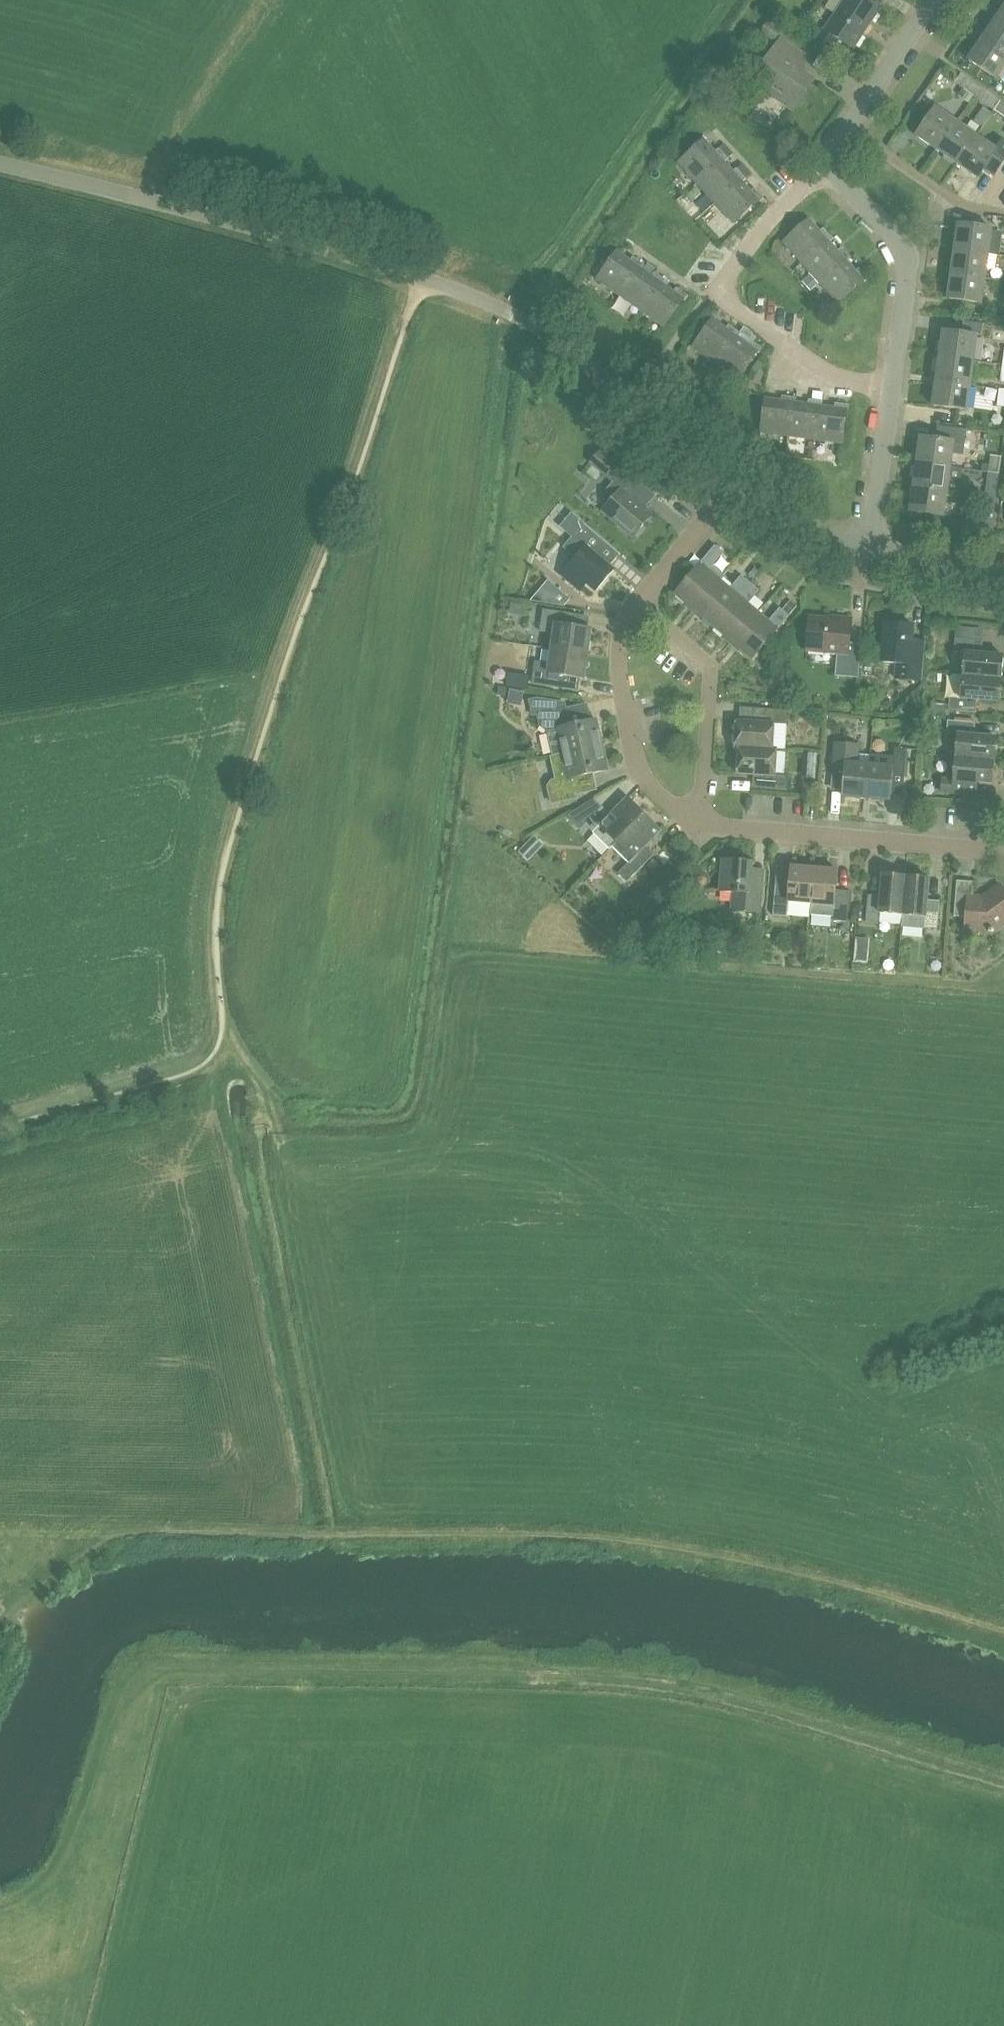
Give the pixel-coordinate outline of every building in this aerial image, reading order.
[(828,55),(839,39),(853,49),(880,8),(868,0),(845,0),(825,30),(815,45),(828,55)] [(1003,54),(1003,23),(997,18),(982,39),(1003,54)] [(761,32),(774,42),(783,29),(769,20),(761,32)] [(997,79),(1003,69),(1003,54),(982,39),(968,60),(997,79)] [(766,91),(792,109),(813,79),(806,74),(806,68),(800,64),(806,55),(782,40),(760,71),(773,80),(766,91)] [(960,86),(974,96),(980,86),(967,77),(960,86)] [(974,96),(988,105),(995,96),(980,86),(974,96)] [(1003,116),(1003,103),(1001,100),(994,110),(1003,116)] [(916,136),(937,150),(957,121),(936,107),(916,136)] [(986,121),(977,115),(974,120),(983,126),(986,121)] [(937,150),(957,164),(977,135),(957,121),(937,150)] [(978,178),(985,169),(994,176),(1003,162),(1003,142),(1002,140),(996,148),(977,135),(957,164),(978,178)] [(723,159),(725,161),(728,159),(726,156),(719,148),(716,151),(705,139),(679,162),(697,182),(723,159)] [(734,171),(725,161),(723,159),(697,182),(715,202),(741,179),(743,181),(746,178),(744,176),(737,168),(734,171)] [(752,191),(743,181),(741,179),(715,202),(734,223),(758,201),(760,203),(765,198),(755,187),(752,191)] [(828,239),(830,241),(833,238),(831,236),(824,228),(820,230),(817,227),(810,219),(784,242),(802,262),(828,239)] [(955,249),(989,254),(992,228),(958,224),(955,249)] [(838,250),(830,241),(828,239),(802,262),(820,282),(846,259),(848,261),(851,258),(849,256),(842,247),(838,250)] [(951,273),(986,278),(989,254),(955,249),(951,273)] [(598,279),(620,295),(640,267),(642,268),(645,264),(643,263),(633,256),(630,260),(618,251),(598,279)] [(857,271),(848,261),(846,259),(820,282),(839,303),(865,279),(866,280),(869,278),(860,267),(857,271)] [(662,282),(664,283),(667,280),(664,278),(655,272),(652,275),(642,268),(640,267),(620,295),(642,310),(662,282)] [(948,298),(982,303),(986,278),(951,273),(948,298)] [(803,281),(810,288),(817,282),(811,275),(803,281)] [(674,291),(664,283),(662,282),(642,310),(664,326),(684,298),(686,299),(688,295),(677,287),(674,291)] [(736,334),(738,336),(741,332),(738,331),(729,324),(726,328),(713,319),(693,347),(716,363),(736,334)] [(940,355),(974,360),(978,335),(943,330),(940,355)] [(748,343),(738,336),(736,334),(716,363),(738,379),(758,350),(759,351),(762,348),(751,340),(748,343)] [(936,380),(971,385),(974,360),(940,355),(936,380)] [(933,405),(967,410),(971,385),(936,380),(933,405)] [(813,391),(812,399),(819,400),(823,401),(824,392),(813,391)] [(761,432),(788,435),(792,401),(796,401),(796,397),(793,397),(782,395),(782,399),(766,397),(761,432)] [(819,405),(822,405),(823,401),(819,400),(809,399),(808,403),(796,401),(792,401),(788,435),(814,439),(819,405)] [(835,407),(822,405),(819,405),(814,439),(842,443),(847,408),(848,409),(849,404),(835,403),(835,407)] [(917,462),(951,466),(953,454),(963,456),(966,430),(939,426),(938,439),(920,436),(917,462)] [(614,452),(622,442),(615,436),(607,446),(614,452)] [(603,511),(634,537),(653,513),(628,491),(638,480),(601,449),(590,463),(613,482),(606,491),(614,499),(603,511)] [(988,471),(999,473),(1002,456),(990,454),(988,471)] [(914,486),(948,491),(951,466),(917,462),(914,486)] [(985,496),(996,497),(998,480),(987,479),(985,496)] [(910,511),(944,516),(948,491),(914,486),(910,511)] [(983,513),(994,514),(996,497),(985,496),(983,513)] [(577,558),(562,574),(581,590),(587,583),(596,591),(615,569),(610,565),(621,554),(585,523),(572,512),(561,525),(573,536),(564,547),(577,558)] [(966,530),(991,533),(993,518),(968,514),(966,530)] [(695,609),(721,579),(725,574),(713,564),(724,552),(715,545),(675,593),(695,609)] [(747,574),(752,578),(757,571),(753,567),(747,574)] [(695,609),(714,625),(751,582),(741,575),(731,587),(721,579),(695,609)] [(530,600),(564,606),(570,599),(547,580),(530,600)] [(714,625),(733,642),(759,611),(748,602),(759,589),(751,582),(714,625)] [(783,610),(789,615),(797,606),(791,601),(783,610)] [(733,642),(753,658),(789,615),(780,607),(769,620),(759,611),(733,642)] [(553,646),(588,652),(592,628),(588,628),(590,615),(543,609),(540,631),(555,633),(553,646)] [(836,675),(859,677),(862,643),(850,642),(852,618),(836,617),(836,619),(810,616),(807,650),(838,653),(836,675)] [(895,679),(922,682),(926,639),(912,638),(914,624),(886,622),(883,661),(896,663),(895,679)] [(963,675),(1001,678),(1003,655),(982,653),(983,640),(984,629),(956,627),(955,638),(954,651),(965,651),(963,675)] [(532,683),(579,690),(581,677),(584,678),(588,652),(553,646),(550,663),(536,661),(532,683)] [(949,709),(977,712),(978,699),(999,701),(1001,678),(963,675),(963,676),(952,675),(950,696),(949,709)] [(507,687),(500,686),(498,694),(505,696),(507,687)] [(522,699),(523,691),(512,689),(510,688),(508,696),(511,696),(522,699)] [(547,731),(553,756),(563,753),(603,744),(597,719),(580,722),(576,705),(567,707),(566,702),(538,698),(529,699),(533,716),(537,715),(540,725),(547,731)] [(929,712),(944,714),(945,703),(934,703),(929,712)] [(736,747),(739,747),(773,749),(774,723),(787,724),(788,709),(761,708),(760,722),(737,721),(736,747)] [(956,756),(994,760),(996,736),(975,735),(976,722),(948,720),(946,740),(948,744),(957,744),(956,756)] [(907,731),(912,737),(919,737),(920,725),(908,724),(907,731)] [(843,796),(867,798),(870,764),(871,754),(858,753),(859,744),(835,742),(833,770),(845,771),(843,796)] [(548,786),(552,804),(577,798),(577,795),(596,791),(592,773),(608,769),(603,744),(563,753),(553,756),(551,756),(556,779),(552,780),(548,786)] [(760,788),(787,789),(788,775),(775,775),(776,749),(773,749),(739,747),(738,772),(761,773),(760,788)] [(885,755),(871,754),(870,764),(867,798),(890,800),(892,775),(905,776),(907,748),(895,747),(893,766),(885,765),(885,755)] [(941,791),(969,793),(970,781),(992,783),(994,760),(956,756),(954,779),(943,778),(941,791)] [(610,849),(611,848),(641,818),(625,801),(610,815),(602,807),(594,798),(570,813),(567,817),(579,829),(585,824),(594,832),(610,849)] [(617,873),(627,883),(632,877),(655,854),(646,845),(661,830),(645,814),(641,818),(611,848),(627,863),(617,873)] [(528,861),(544,844),(535,835),(519,852),(528,861)] [(692,852),(688,856),(694,863),(698,858),(692,852)] [(732,909),(761,912),(763,882),(752,881),(753,862),(723,859),(720,890),(734,891),(732,909)] [(789,901),(809,903),(812,903),(814,868),(791,866),(790,885),(776,884),(773,914),(788,916),(789,901)] [(812,903),(809,903),(809,915),(833,916),(833,919),(847,921),(850,890),(836,889),(838,870),(814,868),(812,903)] [(879,923),(880,912),(903,914),(906,876),(883,874),(881,895),(868,894),(866,922),(879,923)] [(906,876),(903,914),(902,927),(924,929),(924,927),(937,928),(940,900),(927,899),(929,878),(906,876)] [(989,932),(992,932),(995,930),(994,930),(1003,923),(1003,890),(1000,884),(983,896),(972,896),(973,881),(957,880),(954,916),(966,917),(966,930),(989,931),(989,932)]
